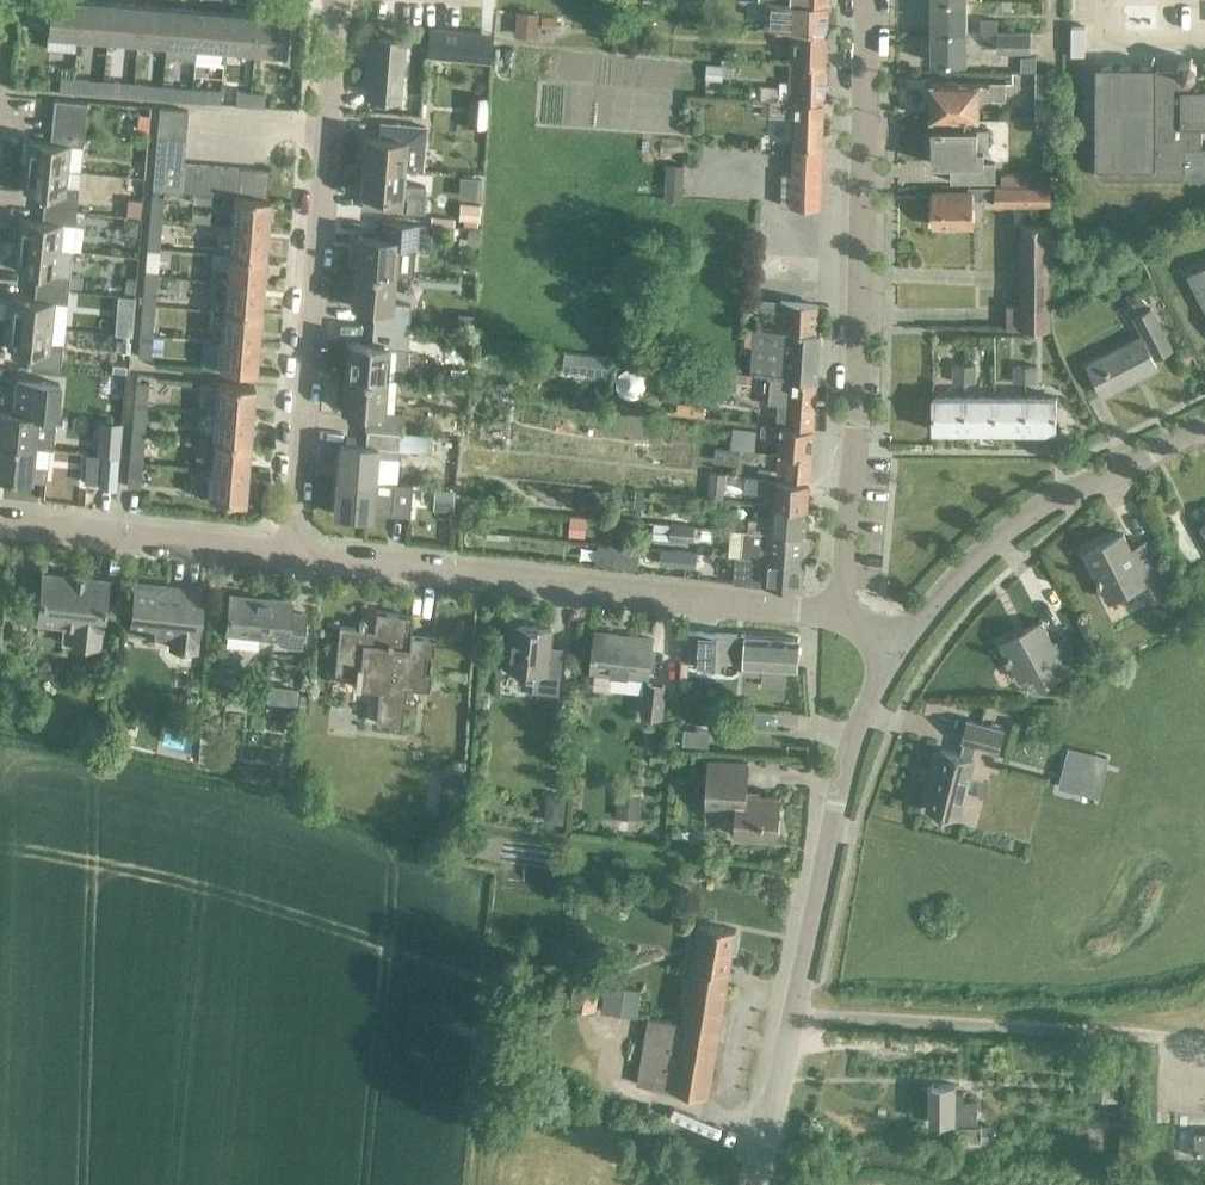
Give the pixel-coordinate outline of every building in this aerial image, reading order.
[(46,49),(73,51),(75,37),(78,37),(81,1),(67,0),(50,0),(47,35),(46,49)] [(81,1),(78,37),(107,39),(110,3),(81,1)] [(966,1),(931,1),(931,31),(965,31),(966,1)] [(765,2),(764,28),(776,29),(779,29),(790,29),(825,32),(826,4),(789,3),(765,2)] [(110,3),(107,39),(136,42),(139,6),(110,3)] [(169,8),(139,6),(136,42),(166,44),(169,8)] [(169,8),(166,44),(165,57),(194,59),(195,46),(198,11),(169,8)] [(198,11),(195,46),(194,59),(223,62),(224,49),(228,13),(198,11)] [(257,15),(228,13),(224,49),(254,51),(257,15)] [(516,14),(514,35),(535,36),(536,16),(516,14)] [(287,18),(257,15),(254,51),(284,54),(286,34),(287,21),(287,18)] [(540,16),(540,28),(555,29),(556,16),(540,16)] [(980,31),(997,31),(997,20),(980,20),(980,31)] [(287,21),(286,34),(301,35),(302,23),(287,21)] [(776,29),(775,35),(789,36),(789,56),(788,61),(824,63),(825,32),(790,29),(779,29),(776,29)] [(965,31),(931,31),(931,62),(965,62),(965,31)] [(997,31),(980,31),(980,42),(997,42),(997,51),(1030,51),(1030,32),(997,32),(997,31)] [(399,100),(404,40),(373,38),(368,99),(383,100),(383,99),(399,100)] [(1095,64),(1095,77),(1095,167),(1098,167),(1098,174),(1102,178),(1181,178),(1188,178),(1204,178),(1204,147),(1201,147),(1201,127),(1204,127),(1204,89),(1189,89),(1189,78),(1190,78),(1196,72),(1196,64),(1190,59),(1182,59),(1177,62),(1177,67),(1156,67),(1156,64),(1097,64),(1095,64)] [(823,101),(824,63),(788,61),(787,82),(779,82),(779,87),(760,86),(759,92),(750,92),(750,96),(823,101)] [(707,66),(706,81),(723,82),(723,67),(707,66)] [(1050,118),(1050,96),(1049,73),(1034,73),(1034,118),(1050,118)] [(73,92),(74,79),(60,78),(59,91),(73,92)] [(88,80),(74,79),(73,92),(87,93),(88,80)] [(102,81),(101,95),(113,96),(114,82),(102,81)] [(1005,100),(1005,82),(931,82),(931,118),(976,118),(976,100),(1005,100)] [(132,97),(133,84),(119,83),(118,96),(132,97)] [(147,85),(133,84),(132,97),(146,98),(147,85)] [(191,102),(192,89),(164,87),(163,99),(191,102)] [(192,89),(191,102),(219,104),(220,91),(192,89)] [(250,106),(250,94),(236,93),(235,105),(250,106)] [(250,94),(250,106),(264,107),(264,95),(250,94)] [(819,208),(821,177),(823,101),(750,96),(747,96),(746,103),(761,103),(760,115),(794,117),(793,145),(792,145),(791,175),(782,174),(780,205),(819,208)] [(52,115),(85,118),(86,103),(53,100),(52,115)] [(157,126),(185,129),(187,111),(158,108),(157,126)] [(52,115),(50,129),(83,132),(85,118),(52,115)] [(137,116),(135,131),(147,132),(148,130),(149,117),(137,116)] [(365,136),(362,165),(403,168),(422,170),(426,127),(414,126),(380,123),(379,138),(365,136)] [(185,129),(157,126),(155,144),(184,146),(185,129)] [(83,132),(50,129),(49,142),(28,140),(25,166),(67,170),(69,145),(82,147),(83,132)] [(931,148),(931,164),(950,164),(950,182),(995,182),(995,162),(978,162),(978,150),(988,150),(988,129),(931,129),(931,132),(926,132),(926,148),(931,148)] [(184,146),(155,144),(152,190),(180,192),(183,164),(184,146)] [(684,144),(660,144),(660,155),(684,155),(684,144)] [(183,164),(180,192),(195,193),(197,165),(183,164)] [(211,166),(197,165),(195,193),(209,195),(211,166)] [(423,213),(426,186),(402,183),(403,168),(362,165),(360,193),(362,194),(361,208),(423,213)] [(682,165),(665,165),(663,201),(680,202),(682,165)] [(25,166),(22,192),(43,194),(42,207),(75,211),(78,186),(79,172),(67,170),(25,166)] [(211,166),(209,195),(223,196),(226,167),(211,166)] [(226,167),(223,196),(233,197),(238,197),(240,169),(226,167)] [(240,169),(238,197),(252,198),(254,170),(240,169)] [(268,171),(254,170),(252,198),(266,200),(268,171)] [(1049,206),(1049,187),(967,186),(966,192),(931,191),(931,225),(972,225),(972,200),(993,200),(993,205),(1049,206)] [(149,220),(161,221),(163,197),(151,196),(149,220)] [(233,197),(231,226),(267,229),(269,200),(266,200),(252,198),(238,197),(233,197)] [(127,201),(126,216),(140,218),(142,202),(127,201)] [(460,203),(459,219),(478,221),(479,204),(460,203)] [(20,219),(17,244),(59,249),(71,250),(74,225),(75,211),(42,207),(41,221),(20,219)] [(161,221),(149,220),(147,243),(159,244),(161,221)] [(357,235),(354,272),(394,276),(397,245),(415,247),(417,223),(382,220),(380,237),(357,235)] [(123,221),(122,236),(135,237),(137,223),(123,221)] [(1049,329),(1050,225),(1020,225),(1020,305),(1006,305),(1006,329),(1049,329)] [(231,226),(228,255),(264,257),(267,229),(231,226)] [(467,229),(467,244),(479,245),(480,229),(467,229)] [(59,249),(17,244),(14,270),(36,272),(34,286),(67,289),(69,275),(56,274),(59,249)] [(147,253),(145,277),(156,278),(159,254),(147,253)] [(264,257),(228,255),(227,269),(211,268),(210,282),(226,283),(262,286),(264,257)] [(1156,256),(1144,262),(1149,272),(1161,265),(1156,256)] [(1189,275),(1204,307),(1204,267),(1189,275)] [(394,276),(354,272),(351,306),(374,308),(373,326),(409,329),(411,304),(392,303),(394,276)] [(156,278),(145,277),(143,300),(154,301),(156,278)] [(125,281),(124,295),(134,296),(135,282),(125,281)] [(262,286),(226,283),(224,311),(260,314),(262,286)] [(67,289),(34,286),(33,299),(12,297),(9,323),(51,327),(53,303),(66,304),(67,289)] [(1141,313),(1149,306),(1134,291),(1126,298),(1141,313)] [(119,297),(118,311),(132,312),(133,298),(119,297)] [(775,329),(814,332),(814,322),(815,306),(755,299),(754,309),(776,311),(775,329)] [(1157,367),(1149,353),(1153,351),(1156,357),(1176,346),(1154,306),(1135,316),(1145,337),(1142,339),(1141,337),(1088,365),(1104,395),(1157,367)] [(140,333),(152,334),(154,311),(142,310),(140,333)] [(260,314),(224,311),(221,339),(257,342),(260,314)] [(108,315),(107,332),(130,333),(131,317),(108,315)] [(9,323),(7,349),(28,351),(26,365),(59,369),(62,344),(63,329),(51,327),(9,323)] [(348,342),(345,377),(385,380),(388,348),(407,349),(409,329),(373,326),(371,344),(348,342)] [(750,374),(769,375),(780,376),(815,379),(818,333),(814,333),(814,332),(775,329),(753,327),(750,372),(750,374)] [(152,334),(140,333),(138,356),(150,357),(152,334)] [(257,342),(221,339),(219,369),(255,372),(257,342)] [(116,341),(115,352),(128,353),(129,342),(116,341)] [(564,352),(562,369),(609,375),(611,358),(564,352)] [(113,361),(112,369),(126,370),(126,362),(113,361)] [(965,380),(965,364),(954,364),(954,380),(965,380)] [(965,364),(965,380),(976,380),(976,364),(965,364)] [(1026,380),(1026,364),(1015,364),(1015,380),(1026,380)] [(1036,364),(1026,364),(1026,380),(1036,380),(1036,364)] [(450,367),(448,380),(462,382),(463,368),(450,367)] [(749,384),(750,374),(722,372),(722,382),(749,384)] [(815,379),(780,376),(769,375),(767,404),(778,404),(776,426),(812,429),(815,379)] [(345,377),(342,408),(366,410),(364,430),(366,431),(401,434),(402,413),(393,412),(394,400),(396,381),(385,380),(345,377)] [(33,447),(48,449),(51,449),(55,418),(58,383),(16,379),(13,412),(0,411),(0,444),(33,447)] [(135,381),(133,405),(145,406),(147,382),(135,381)] [(215,413),(251,416),(254,386),(217,383),(215,413)] [(963,430),(963,396),(932,396),(932,430),(963,430)] [(963,396),(963,430),(994,430),(994,396),(963,396)] [(994,396),(994,430),(1024,431),(1024,396),(994,396)] [(1024,396),(1024,431),(1055,431),(1055,396),(1024,396)] [(705,407),(676,403),(675,413),(704,417),(705,407)] [(145,406),(133,405),(132,429),(144,430),(145,406)] [(215,413),(212,441),(249,445),(251,416),(215,413)] [(812,429),(776,426),(761,425),(760,436),(779,438),(778,454),(810,457),(812,429)] [(735,428),(734,433),(733,449),(752,451),(755,430),(735,428)] [(339,443),(336,479),(374,483),(394,484),(396,485),(398,452),(428,454),(429,436),(401,434),(366,431),(365,445),(339,443)] [(99,437),(97,453),(101,454),(117,455),(119,439),(99,437)] [(129,463),(140,464),(142,440),(131,439),(129,463)] [(212,441),(210,470),(246,473),(249,445),(212,441)] [(0,444),(0,476),(45,481),(46,467),(31,466),(33,447),(0,444)] [(92,453),(91,466),(100,467),(101,454),(97,453),(92,453)] [(115,488),(117,455),(101,454),(100,467),(99,487),(115,488)] [(757,471),(756,479),(791,481),(808,483),(810,457),(778,454),(776,473),(757,471)] [(140,464),(129,463),(127,487),(138,488),(140,464)] [(246,473),(210,470),(207,500),(244,503),(246,473)] [(724,474),(709,473),(706,498),(721,500),(724,474)] [(791,481),(756,479),(745,478),(744,492),(774,496),(774,505),(780,506),(806,508),(808,483),(791,481)] [(336,479),(333,514),(371,517),(372,512),(392,514),(410,515),(412,486),(396,485),(394,484),(374,483),(336,479)] [(558,487),(557,502),(570,503),(571,488),(558,487)] [(434,492),(432,512),(452,514),(453,493),(434,492)] [(780,506),(774,505),(770,505),(769,519),(748,518),(747,530),(804,535),(806,508),(780,506)] [(663,524),(670,524),(694,527),(702,527),(703,518),(663,516),(663,524)] [(571,518),(569,538),(585,539),(587,520),(571,518)] [(694,527),(670,524),(669,537),(693,539),(694,527)] [(729,528),(727,555),(733,556),(803,562),(804,535),(747,530),(742,530),(729,528)] [(1146,598),(1167,587),(1149,551),(1134,558),(1122,533),(1085,551),(1108,598),(1138,583),(1146,598)] [(598,545),(596,565),(638,569),(640,550),(598,545)] [(703,568),(704,553),(675,551),(674,566),(703,568)] [(733,556),(731,582),(764,586),(801,589),(803,562),(733,556)] [(101,629),(106,581),(41,574),(36,621),(73,625),(71,644),(98,647),(100,629),(101,629)] [(194,650),(201,591),(134,584),(129,631),(172,636),(171,648),(194,650)] [(1183,587),(1168,594),(1176,609),(1190,602),(1183,587)] [(268,603),(230,599),(226,634),(225,646),(256,649),(258,637),(285,640),(284,647),(300,649),(301,642),(304,614),(289,612),(290,601),(269,599),(268,603)] [(357,621),(356,624),(356,628),(337,626),(332,673),(353,675),(352,687),(376,690),(373,722),(399,725),(401,704),(408,704),(412,704),(414,701),(415,697),(413,693),(409,692),(402,691),(403,687),(426,689),(432,636),(404,633),(406,614),(374,611),(372,630),(364,629),(364,625),(364,622),(361,620),(357,621)] [(1040,621),(999,643),(1019,679),(1032,672),(1040,685),(1080,663),(1065,635),(1052,642),(1040,621)] [(558,693),(562,656),(548,654),(551,628),(508,623),(506,643),(512,643),(508,670),(535,673),(533,690),(558,693)] [(734,660),(736,634),(696,631),(696,633),(694,660),(694,663),(719,665),(720,659),(734,660)] [(683,632),(681,659),(694,660),(696,633),(683,632)] [(646,676),(650,639),(596,633),(592,670),(646,676)] [(797,638),(746,635),(743,674),(761,675),(760,688),(785,689),(786,669),(795,670),(797,638)] [(1091,671),(1087,673),(1094,685),(1107,677),(1098,662),(1089,667),(1091,671)] [(661,716),(664,685),(645,683),(642,714),(661,716)] [(281,686),(279,703),(294,705),(296,688),(281,686)] [(998,750),(1003,729),(966,719),(960,741),(963,741),(959,753),(940,748),(925,809),(959,818),(974,757),(973,757),(976,745),(998,750)] [(683,732),(682,747),(698,749),(699,733),(683,732)] [(1068,748),(1063,766),(1076,770),(1071,790),(1098,797),(1103,776),(1107,758),(1068,748)] [(650,755),(649,764),(665,765),(665,756),(650,755)] [(678,756),(677,771),(687,771),(688,757),(678,756)] [(777,838),(780,797),(746,795),(747,762),(708,760),(705,811),(736,812),(734,835),(777,838)] [(442,785),(438,816),(458,819),(462,788),(442,785)] [(618,796),(617,820),(641,822),(642,797),(618,796)] [(547,798),(545,825),(563,827),(565,800),(547,798)] [(709,1095),(730,971),(737,931),(700,925),(683,1023),(650,1017),(639,1083),(709,1095)] [(594,1010),(600,971),(600,970),(578,967),(572,1007),(594,1010)] [(638,1016),(641,991),(608,986),(605,1011),(638,1016)] [(1117,1100),(1120,1056),(1089,1054),(1087,1098),(1117,1100)] [(979,1124),(979,1102),(967,1102),(967,1094),(958,1094),(958,1085),(932,1085),(932,1124),(979,1124)] [(982,1129),(963,1129),(964,1147),(964,1159),(982,1159),(982,1147),(995,1146),(995,1128),(982,1129)] [(1193,1132),(1193,1158),(1204,1158),(1204,1132),(1193,1132)]
